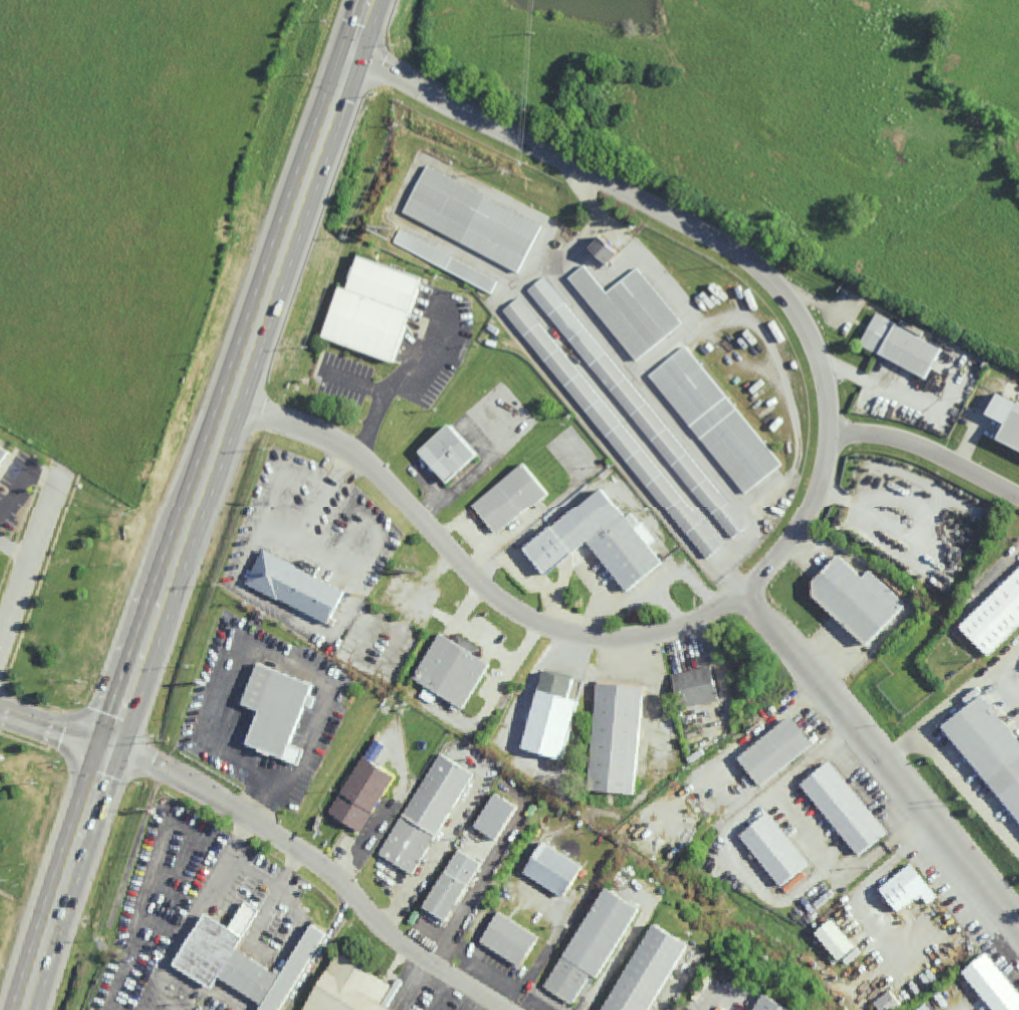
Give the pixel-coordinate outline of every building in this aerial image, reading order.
[(403,214),(520,270),(542,223),(425,167),(403,214)] [(499,278),(398,231),(393,244),(493,291),(499,278)] [(608,264),(619,253),(601,236),(590,247),(608,264)] [(324,334),(340,285),(347,287),(359,254),(425,277),(397,359),(324,334)] [(634,361),(682,324),(638,267),(606,292),(585,265),(570,276),(634,361)] [(729,544),(745,532),(549,274),(533,286),(729,544)] [(506,308),(706,563),(721,551),(522,296),(506,308)] [(860,346),(928,377),(942,346),(875,315),(860,346)] [(781,465),(686,345),(650,374),(744,494),(781,465)] [(1018,449),(1018,401),(997,391),(987,414),(1006,423),(998,439),(1018,449)] [(450,423),(420,450),(449,483),(479,455),(450,423)] [(18,451),(0,482),(0,441),(18,451)] [(497,536),(549,494),(524,463),(472,505),(497,536)] [(664,565),(651,547),(656,543),(634,513),(626,519),(604,489),(525,549),(545,577),(590,544),(627,594),(664,565)] [(247,588),(331,625),(346,590),(263,553),(247,588)] [(812,596),(866,647),(905,606),(870,572),(862,580),(839,557),(812,585),(818,590),(812,596)] [(318,578),(321,569),(306,562),(302,571),(318,578)] [(988,657),(1018,627),(1018,572),(960,628),(988,657)] [(413,682),(465,710),(490,666),(477,659),(482,650),(458,636),(454,643),(440,634),(413,682)] [(292,747),(314,685),(258,666),(244,707),(260,712),(248,747),(301,766),(306,752),(292,747)] [(674,675),(679,709),(719,704),(714,669),(674,675)] [(564,761),(579,702),(570,700),(575,680),(544,672),(525,751),(564,761)] [(644,688),(597,685),(591,793),(637,796),(644,688)] [(1018,822),(1018,741),(984,696),(945,726),(1018,822)] [(740,760),(762,788),(815,746),(793,718),(740,760)] [(472,773),(438,755),(383,858),(417,877),(472,773)] [(331,815),(364,834),(397,778),(364,758),(331,815)] [(859,858),(888,835),(831,763),(802,786),(859,858)] [(477,831),(501,842),(517,807),(493,796),(477,831)] [(782,889),(811,865),(769,814),(741,838),(782,889)] [(525,877),(567,899),(584,867),(542,845),(525,877)] [(483,865),(460,851),(425,910),(449,924),(483,865)] [(881,891),(900,914),(922,897),(929,906),(938,899),(912,866),(881,891)] [(599,980),(641,910),(606,889),(546,990),(573,1006),(592,976),(599,980)] [(213,989),(218,981),(264,1005),(261,1009),(285,1009),(325,933),(312,926),(285,978),(237,953),(259,911),(245,904),(231,930),(204,916),(175,969),(213,989)] [(540,939),(500,914),(481,944),(522,969),(540,939)] [(841,962),(856,949),(833,922),(817,935),(841,962)] [(689,946),(655,925),(606,1009),(652,1009),(689,946)] [(399,990),(337,955),(307,1009),(388,1009),(399,990)] [(992,1009),(1018,1009),(1018,994),(987,955),(963,974),(992,1009)] [(879,1009),(900,1009),(903,1007),(890,992),(875,1005),(879,1009)] [(764,995),(756,1009),(791,1009),(764,995)]
